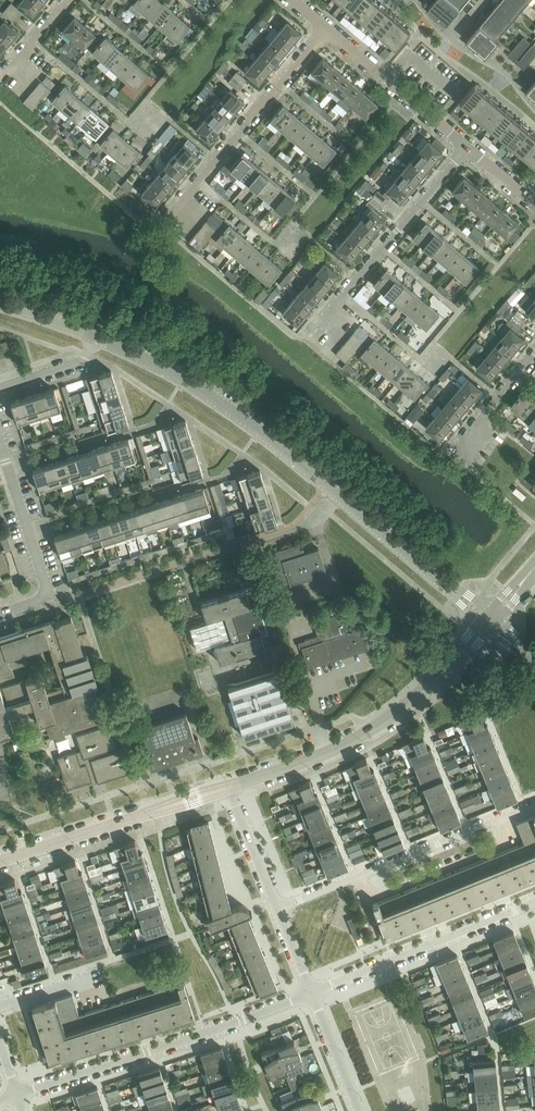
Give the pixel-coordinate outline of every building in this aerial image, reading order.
[(36,0),(21,0),(18,3),(33,15),(41,4),(36,0)] [(142,12),(152,0),(136,0),(133,4),(142,12)] [(159,0),(152,0),(142,12),(150,19),(163,4),(159,0)] [(340,5),(348,11),(357,0),(344,0),(340,5)] [(348,11),(355,18),(370,0),(357,0),(348,11)] [(373,0),(370,0),(355,18),(363,24),(379,5),(373,0)] [(428,8),(429,9),(430,8),(448,23),(449,22),(461,8),(451,0),(435,0),(428,8)] [(461,8),(468,0),(451,0),(461,8)] [(500,2),(496,7),(512,21),(520,12),(506,0),(502,0),(500,2)] [(520,12),(528,3),(524,0),(506,0),(520,12)] [(21,11),(11,2),(6,7),(17,16),(21,11)] [(172,11),(163,4),(150,19),(159,26),(172,11)] [(386,11),(379,5),(363,24),(370,30),(386,11)] [(17,16),(6,7),(2,13),(12,21),(17,16)] [(496,7),(491,12),(488,16),(505,30),(512,21),(496,7)] [(181,18),(172,11),(159,26),(168,34),(181,18)] [(394,17),(387,12),(386,11),(370,30),(378,36),(394,17)] [(62,31),(72,39),(84,25),(74,16),(62,31)] [(488,16),(485,20),(481,25),(497,39),(498,38),(505,30),(488,16)] [(401,23),(394,17),(378,36),(385,43),(401,23)] [(190,26),(181,18),(168,34),(177,41),(190,26)] [(0,25),(0,35),(9,43),(18,32),(4,20),(0,25)] [(301,33),(287,21),(278,31),(293,43),(301,33)] [(407,28),(401,23),(385,43),(392,49),(393,49),(394,48),(395,48),(409,31),(412,34),(414,30),(408,26),(407,28)] [(95,34),(84,25),(72,39),(83,48),(95,34)] [(481,25),(478,28),(468,40),(486,56),(485,56),(486,57),(500,40),(498,38),(497,39),(481,25)] [(190,26),(177,41),(181,45),(194,29),(190,26)] [(253,27),(245,37),(251,42),(259,32),(253,27)] [(139,32),(137,35),(142,39),(148,32),(143,28),(139,32)] [(129,34),(134,39),(137,35),(132,31),(129,34)] [(293,43),(278,31),(270,41),(284,53),(293,43)] [(0,35),(0,52),(1,53),(9,43),(0,35)] [(104,38),(101,35),(95,41),(96,42),(92,46),(95,49),(92,52),(101,60),(114,44),(105,37),(104,38)] [(530,42),(526,39),(525,38),(522,41),(527,46),(530,42)] [(65,49),(70,43),(67,40),(62,46),(65,49)] [(284,53),(270,41),(261,51),(276,63),(284,53)] [(527,46),(522,41),(520,43),(519,45),(525,50),(527,46)] [(73,45),(70,43),(65,49),(68,51),(73,45)] [(123,52),(114,44),(101,60),(110,67),(123,52)] [(519,45),(513,52),(510,56),(515,61),(525,50),(519,45)] [(276,63),(261,51),(253,61),(267,73),(276,63)] [(131,59),(123,52),(110,67),(118,74),(131,59)] [(527,52),(519,61),(518,63),(524,67),(533,57),(527,52)] [(323,58),(311,72),(321,81),(333,67),(323,58)] [(140,66),(131,59),(118,74),(127,82),(140,66)] [(267,73),(253,61),(244,72),(258,84),(267,73)] [(149,74),(140,66),(127,82),(136,90),(149,74)] [(343,75),(333,67),(321,81),(331,89),(343,75)] [(237,71),(232,76),(242,85),(247,80),(237,71)] [(353,83),(343,75),(331,89),(341,98),(353,83)] [(242,85),(232,76),(228,81),(238,90),(242,85)] [(527,91),(528,91),(534,97),(534,81),(527,91)] [(40,82),(36,87),(46,95),(51,90),(40,82)] [(363,92),(353,83),(341,98),(351,106),(363,92)] [(64,85),(51,100),(60,108),(73,93),(64,85)] [(482,92),(474,86),(474,85),(458,105),(459,105),(466,111),(482,92)] [(36,87),(32,92),(42,100),(46,95),(36,87)] [(230,89),(221,99),(235,111),(244,101),(230,89)] [(32,92),(28,97),(38,105),(42,100),(32,92)] [(377,104),(363,92),(351,106),(365,118),(377,104)] [(489,98),(483,93),(482,92),(466,111),(473,117),(489,98)] [(82,100),(73,93),(60,108),(69,115),(82,100)] [(313,101),(308,96),(305,100),(310,104),(313,101)] [(28,97),(24,102),(23,102),(34,111),(38,105),(28,97)] [(119,103),(114,98),(111,102),(116,106),(119,103)] [(497,104),(489,98),(473,117),(481,123),(497,104)] [(235,111),(221,99),(212,109),(227,121),(235,111)] [(91,107),(82,100),(69,115),(78,123),(91,107)] [(195,103),(190,108),(194,111),(198,106),(195,103)] [(504,111),(498,106),(497,104),(481,123),(488,130),(504,111)] [(292,113),(283,105),(270,120),(279,128),(292,113)] [(99,115),(91,107),(78,123),(86,130),(99,115)] [(227,121),(212,109),(204,119),(218,131),(227,121)] [(512,117),(504,111),(488,130),(496,136),(512,117)] [(44,117),(49,121),(54,116),(48,112),(44,117)] [(301,120),(292,113),(279,128),(288,135),(301,120)] [(108,122),(99,115),(86,130),(95,138),(108,122)] [(519,124),(513,118),(512,117),(496,136),(503,143),(519,124)] [(218,131),(204,119),(195,130),(209,142),(218,131)] [(309,127),(301,120),(288,135),(296,143),(309,127)] [(527,130),(519,124),(503,143),(511,149),(527,130)] [(61,131),(66,136),(71,131),(66,126),(61,131)] [(318,135),(309,127),(296,143),(305,150),(318,135)] [(99,144),(108,152),(109,152),(122,136),(112,129),(99,144)] [(534,136),(528,131),(527,130),(511,149),(518,155),(534,136)] [(76,135),(71,131),(66,136),(71,140),(76,135)] [(327,142),(318,135),(305,150),(314,157),(327,142)] [(130,144),(122,136),(109,152),(117,159),(130,144)] [(534,136),(518,155),(526,161),(534,151),(534,136)] [(188,139),(184,143),(192,150),(196,146),(188,139)] [(442,152),(428,140),(419,150),(433,162),(442,152)] [(336,150),(327,142),(314,157),(323,165),(336,150)] [(184,143),(175,153),(189,165),(198,155),(192,150),(184,143)] [(139,152),(130,144),(117,159),(126,167),(131,162),(139,152)] [(433,162),(419,150),(411,160),(425,172),(433,162)] [(526,161),(533,167),(533,168),(534,166),(534,151),(526,161)] [(139,152),(131,162),(135,165),(143,155),(139,152)] [(189,165),(175,153),(167,164),(181,176),(189,165)] [(229,168),(239,176),(251,161),(242,153),(229,168)] [(94,159),(99,163),(103,158),(98,154),(94,159)] [(285,166),(288,163),(283,158),(280,162),(285,166)] [(425,172),(411,160),(402,170),(417,182),(425,172)] [(260,168),(251,161),(239,176),(247,183),(260,168)] [(181,176),(167,164),(158,174),(172,186),(181,176)] [(269,175),(260,168),(247,183),(256,191),(269,175)] [(120,177),(112,170),(107,176),(115,182),(120,177)] [(417,182),(402,170),(394,180),(408,192),(417,182)] [(172,186),(158,174),(150,184),(164,195),(172,186)] [(277,183),(269,175),(256,191),(264,198),(277,183)] [(474,186),(464,177),(452,191),(462,200),(474,186)] [(134,187),(129,184),(125,180),(121,185),(129,192),(134,187)] [(211,180),(208,184),(217,191),(220,188),(211,180)] [(408,192),(394,180),(385,191),(399,203),(408,192)] [(286,190),(277,183),(264,198),(273,205),(286,190)] [(370,183),(367,187),(373,192),(376,189),(370,183)] [(164,195),(150,184),(141,194),(155,206),(164,195)] [(484,194),(474,186),(462,200),(472,208),(484,194)] [(220,188),(217,191),(222,196),(225,192),(220,188)] [(295,198),(286,190),(273,205),(282,213),(295,198)] [(377,190),(373,195),(383,204),(388,199),(377,190)] [(494,203),(484,194),(472,208),(482,217),(494,203)] [(383,204),(373,195),(369,201),(379,209),(383,204)] [(237,202),(234,206),(239,210),(242,207),(237,202)] [(504,211),(494,203),(482,217),(492,225),(504,211)] [(371,208),(362,218),(376,231),(385,220),(371,208)] [(518,223),(504,211),(492,225),(506,237),(518,223)] [(254,217),(251,220),(257,225),(260,221),(254,217)] [(376,231),(362,218),(353,228),(368,241),(376,231)] [(206,221),(201,227),(212,235),(216,230),(206,221)] [(412,238),(422,245),(434,230),(425,222),(412,238)] [(216,239),(225,247),(238,232),(229,224),(216,239)] [(201,227),(197,232),(208,240),(212,235),(201,227)] [(368,241),(353,228),(345,238),(359,251),(368,241)] [(443,237),(434,230),(422,245),(430,253),(443,237)] [(197,232),(193,237),(203,245),(208,240),(197,232)] [(246,239),(238,232),(225,247),(233,254),(246,239)] [(193,237),(189,242),(199,251),(203,245),(193,237)] [(452,245),(443,237),(430,253),(439,260),(452,245)] [(359,251),(345,238),(336,249),(342,254),(350,261),(359,251)] [(255,246),(246,239),(233,254),(242,262),(255,246)] [(460,252),(452,245),(439,260),(447,267),(460,252)] [(263,254),(255,246),(242,262),(250,269),(263,254)] [(342,254),(336,249),(333,252),(339,257),(342,254)] [(469,259),(461,252),(460,252),(447,267),(456,275),(469,259)] [(272,261),(263,254),(250,269),(259,277),(272,261)] [(410,259),(407,263),(413,268),(416,264),(410,259)] [(478,267),(469,259),(456,275),(465,282),(478,267)] [(281,269),(272,261),(259,277),(268,284),(281,269)] [(325,262),(316,273),(330,285),(339,274),(325,262)] [(373,284),(382,292),(395,277),(386,269),(382,274),(378,271),(374,276),(378,279),(373,284)] [(422,270),(419,273),(419,274),(424,278),(427,275),(422,270)] [(330,285),(316,273),(307,283),(322,295),(330,285)] [(287,274),(283,279),(287,282),(291,277),(287,274)] [(404,284),(395,277),(382,292),(391,299),(404,284)] [(287,282),(283,279),(279,284),(283,287),(287,282)] [(322,295),(307,283),(299,293),(313,305),(322,295)] [(412,291),(404,284),(391,299),(399,307),(412,291)] [(263,288),(255,298),(260,303),(268,293),(263,288)] [(274,289),(270,294),(274,297),(278,292),(274,289)] [(421,299),(412,291),(399,307),(408,314),(421,299)] [(313,305),(299,293),(291,303),(305,315),(313,305)] [(356,294),(353,298),(367,310),(370,306),(356,294)] [(430,306),(421,299),(408,314),(417,321),(430,306)] [(534,299),(526,310),(534,318),(534,300),(534,299)] [(305,315),(291,303),(282,313),(296,325),(305,315)] [(503,305),(498,310),(502,313),(506,308),(503,305)] [(439,314),(430,306),(417,321),(426,329),(439,314)] [(518,309),(514,314),(524,323),(529,318),(518,309)] [(524,323),(514,314),(509,320),(520,328),(524,323)] [(359,326),(353,334),(363,343),(369,335),(372,331),(362,323),(359,326)] [(511,327),(502,337),(503,338),(517,350),(525,339),(511,327)] [(353,334),(348,339),(358,348),(363,343),(353,334)] [(373,338),(369,335),(363,343),(358,348),(357,350),(361,353),(373,338)] [(517,350),(503,338),(502,337),(494,347),(508,359),(517,350)] [(360,354),(370,361),(383,346),(373,338),(361,353),(360,354)] [(348,339),(344,344),(354,353),(357,350),(358,348),(348,339)] [(8,341),(1,343),(6,356),(12,354),(8,341)] [(344,344),(340,349),(350,358),(354,353),(344,344)] [(391,353),(383,346),(370,361),(378,369),(391,353)] [(508,359),(494,347),(486,357),(500,369),(508,359)] [(340,349),(336,354),(335,355),(346,363),(350,358),(340,349)] [(400,361),(391,353),(378,369),(387,376),(400,361)] [(500,369),(486,357),(477,368),(491,380),(500,369)] [(409,368),(400,361),(387,376),(396,383),(409,368)] [(417,375),(409,368),(396,383),(404,391),(417,375)] [(448,368),(443,373),(447,377),(451,371),(448,368)] [(111,370),(86,379),(89,390),(114,382),(111,370)] [(426,383),(417,375),(404,391),(413,398),(426,383)] [(483,389),(469,377),(460,387),(474,400),(483,389)] [(118,392),(114,382),(89,390),(93,400),(118,392)] [(61,387),(65,397),(69,396),(66,385),(61,387)] [(474,400),(460,387),(451,397),(466,410),(474,400)] [(54,389),(43,392),(50,414),(60,410),(61,410),(54,389)] [(511,407),(520,414),(533,399),(524,391),(511,407)] [(43,392),(32,396),(39,417),(50,414),(43,392)] [(118,392),(93,400),(96,411),(121,403),(118,392)] [(32,396),(22,399),(29,420),(30,425),(41,422),(39,417),(32,396)] [(73,407),(69,396),(65,397),(68,408),(73,407)] [(466,410),(451,397),(443,407),(457,419),(466,410)] [(22,399),(11,403),(18,424),(29,420),(22,399)] [(533,399),(520,414),(529,422),(534,415),(534,401),(533,399)] [(121,403),(96,411),(99,421),(125,413),(121,403)] [(418,403),(412,410),(417,414),(420,414),(425,409),(418,403)] [(457,419),(443,407),(434,417),(449,429),(457,419)] [(125,413),(99,421),(103,433),(128,424),(125,413)] [(449,429),(434,417),(426,428),(440,440),(449,429)] [(185,420),(164,427),(164,428),(168,438),(189,431),(185,420)] [(503,424),(508,429),(511,425),(506,421),(503,424)] [(79,427),(75,429),(67,431),(69,436),(81,432),(79,427)] [(189,431),(168,438),(171,449),(192,442),(189,431)] [(136,436),(139,447),(144,446),(140,435),(136,436)] [(128,439),(117,442),(124,463),(135,460),(128,439)] [(35,441),(24,445),(26,450),(37,446),(35,441)] [(117,442),(107,446),(114,467),(115,473),(126,469),(124,463),(117,442)] [(171,449),(160,452),(163,463),(168,461),(175,459),(196,452),(192,442),(171,449)] [(107,446),(96,449),(103,470),(114,467),(107,446)] [(96,449),(86,452),(92,474),(103,470),(96,449)] [(86,452),(75,456),(82,477),(83,481),(84,483),(94,480),(92,474),(86,452)] [(196,452),(175,459),(168,461),(172,472),(178,470),(199,463),(196,452)] [(75,456),(64,459),(71,480),(73,485),(83,481),(82,477),(75,456)] [(64,459),(54,463),(61,484),(71,480),(64,459)] [(54,463),(43,466),(50,487),(61,484),(54,463)] [(172,472),(171,472),(174,483),(181,480),(181,481),(203,474),(199,463),(178,470),(172,472)] [(43,466),(32,470),(39,491),(40,491),(50,487),(43,466)] [(260,470),(230,480),(234,491),(237,490),(242,488),(263,481),(260,470)] [(526,474),(527,473),(527,472),(520,481),(534,494),(534,481),(526,474)] [(149,478),(146,480),(141,481),(143,486),(151,483),(155,482),(154,477),(149,478)] [(242,488),(237,490),(240,500),(246,498),(267,492),(263,481),(242,488)] [(218,496),(214,485),(210,486),(213,497),(218,496)] [(203,488),(192,492),(199,513),(209,510),(210,510),(203,488)] [(192,492),(181,495),(188,516),(199,513),(192,492)] [(267,492),(246,498),(249,509),(270,502),(267,492)] [(181,495),(171,499),(180,526),(190,523),(188,516),(181,495)] [(171,499),(160,502),(167,523),(169,529),(180,526),(171,499)] [(160,502),(150,506),(157,527),(167,523),(160,502)] [(270,502),(249,509),(252,520),(273,513),(270,502)] [(150,506),(139,509),(147,535),(158,531),(157,527),(150,506)] [(52,510),(46,512),(47,516),(59,513),(57,508),(52,510)] [(139,509),(129,512),(135,534),(137,539),(147,535),(139,509)] [(129,512),(118,516),(125,537),(135,534),(129,512)] [(273,513),(252,520),(256,530),(255,530),(256,531),(277,524),(273,513)] [(118,516),(107,519),(114,540),(125,537),(118,516)] [(107,519),(97,523),(103,544),(114,540),(107,519)] [(97,523),(86,526),(93,547),(103,544),(97,523)] [(86,526),(76,530),(82,551),(93,547),(86,526)] [(223,528),(220,529),(216,531),(217,535),(230,531),(228,527),(223,528)] [(76,530),(65,533),(72,554),(82,551),(76,530)] [(216,531),(205,534),(207,539),(217,535),(216,531)] [(65,533),(54,537),(61,558),(64,564),(74,561),(72,554),(65,533)] [(189,540),(184,541),(186,546),(196,542),(195,538),(193,533),(187,535),(189,540)] [(205,534),(195,538),(196,542),(207,539),(205,534)] [(1,539),(5,552),(11,550),(7,537),(1,539)] [(178,539),(172,540),(174,544),(175,549),(186,546),(184,541),(179,543),(178,539)] [(174,544),(163,548),(164,552),(175,549),(174,544)] [(298,544),(269,553),(279,584),(282,595),(296,591),(294,584),(326,573),(318,548),(301,554),(298,544)] [(163,548),(152,551),(154,556),(164,552),(163,548)] [(152,551),(142,555),(143,559),(154,556),(152,551)] [(255,569),(250,553),(239,556),(245,573),(255,569)] [(142,555),(131,558),(133,563),(143,559),(142,555)] [(131,558),(121,561),(122,566),(133,563),(131,558)] [(121,561),(110,565),(112,570),(122,566),(121,561)] [(110,565),(100,568),(101,573),(112,570),(110,565)] [(79,575),(68,579),(69,583),(80,580),(79,575)] [(245,589),(220,597),(201,604),(206,620),(224,614),(230,632),(232,640),(214,645),(220,662),(264,648),(259,632),(266,629),(266,630),(267,630),(258,602),(257,603),(250,606),(245,589)] [(313,622),(314,623),(316,623),(320,636),(298,643),(298,644),(300,643),(308,668),(369,648),(362,628),(346,633),(344,624),(345,623),(342,613),(313,622)] [(14,733),(8,715),(34,707),(39,725),(46,723),(51,738),(102,721),(99,712),(101,711),(93,687),(98,686),(88,654),(83,655),(71,617),(55,622),(54,618),(0,636),(0,671),(10,668),(10,667),(9,667),(6,657),(48,643),(62,687),(46,693),(41,675),(0,689),(0,738),(14,733)] [(229,639),(222,617),(190,627),(197,649),(206,646),(229,639)] [(293,720),(277,671),(227,687),(243,736),(293,720)] [(469,718),(459,722),(460,723),(467,732),(484,725),(482,721),(483,721),(479,712),(469,717),(469,718)] [(152,770),(166,765),(203,754),(198,737),(194,739),(186,713),(185,713),(185,714),(142,728),(142,727),(141,728),(149,753),(145,755),(151,771),(152,771),(152,770)] [(57,757),(67,789),(91,781),(91,783),(97,781),(98,782),(132,771),(124,748),(115,751),(114,748),(117,747),(110,724),(76,735),(81,751),(76,753),(76,751),(57,757)] [(484,725),(467,732),(470,742),(491,734),(487,724),(484,725)] [(438,732),(440,738),(447,735),(445,729),(438,732)] [(491,734),(470,742),(474,751),(494,743),(491,734)] [(403,746),(397,748),(401,759),(404,758),(410,755),(427,748),(426,744),(423,735),(412,740),(413,741),(403,745),(403,746)] [(494,743),(474,751),(478,760),(498,752),(494,743)] [(410,755),(404,758),(408,767),(414,765),(434,757),(430,747),(427,748),(410,755)] [(498,752),(478,760),(482,770),(502,761),(498,752)] [(434,757),(414,765),(418,774),(438,766),(434,757)] [(356,764),(342,770),(347,781),(353,778),(371,771),(369,767),(370,767),(366,758),(356,763),(356,764)] [(502,761),(482,770),(485,779),(506,771),(502,761)] [(438,766),(418,774),(421,783),(442,775),(438,766)] [(371,771),(353,778),(357,788),(378,780),(374,770),(371,771)] [(506,771),(485,779),(489,788),(509,780),(506,771)] [(442,775),(421,783),(425,793),(445,784),(442,775)] [(378,780),(357,788),(361,797),(381,789),(378,780)] [(509,780),(489,788),(493,798),(513,789),(509,780)] [(300,787),(290,791),(290,792),(297,801),(314,794),(313,790),(309,781),(299,786),(300,787)] [(445,784),(425,793),(429,802),(449,794),(445,784)] [(381,789),(361,797),(365,806),(385,798),(381,789)] [(513,789),(493,798),(497,807),(517,799),(513,789)] [(314,794),(297,801),(301,811),(321,803),(317,793),(314,794)] [(34,803),(31,794),(21,797),(24,806),(34,803)] [(449,794),(429,802),(433,811),(453,803),(449,794)] [(332,795),(326,798),(327,800),(328,802),(331,809),(337,806),(334,800),(332,795)] [(472,797),(460,802),(462,807),(463,810),(464,812),(470,810),(468,805),(474,803),(472,797)] [(385,798),(365,806),(369,816),(389,807),(385,798)] [(321,803),(301,811),(304,820),(325,812),(321,803)] [(453,803),(433,811),(436,820),(457,812),(453,803)] [(389,807),(369,816),(372,825),(393,817),(389,807)] [(325,812),(304,820),(308,829),(329,821),(325,812)] [(436,820),(431,823),(433,827),(438,825),(440,830),(461,822),(457,812),(436,820)] [(521,882),(534,876),(534,815),(516,823),(524,843),(372,905),(377,917),(385,937),(521,882)] [(393,817),(372,825),(376,834),(396,826),(393,817)] [(281,823),(283,829),(290,826),(288,820),(281,823)] [(329,821),(308,829),(312,839),(332,830),(329,821)] [(208,822),(191,829),(187,831),(190,843),(211,834),(207,823),(209,823),(208,822)] [(290,826),(283,829),(286,835),(288,840),(294,837),(292,833),(290,826)] [(396,826),(376,834),(380,843),(400,835),(396,826)] [(332,830),(312,839),(316,848),(336,840),(332,830)] [(211,834),(190,843),(191,848),(211,839),(213,839),(211,834)] [(400,835),(380,843),(375,845),(379,855),(404,845),(400,835)] [(211,839),(191,848),(194,859),(214,850),(215,850),(211,839)] [(125,846),(109,850),(113,862),(121,859),(139,853),(137,850),(138,849),(135,840),(124,844),(125,846)] [(336,840),(316,848),(320,857),(340,849),(336,840)] [(358,842),(346,847),(349,853),(350,856),(351,858),(352,857),(357,855),(355,851),(361,849),(358,842)] [(340,849),(320,857),(323,866),(344,858),(340,849)] [(357,855),(352,857),(355,863),(365,858),(363,853),(362,851),(361,849),(355,851),(357,855)] [(214,850),(194,859),(196,869),(217,861),(218,861),(214,850)] [(139,853),(121,859),(124,869),(145,862),(142,852),(139,853)] [(99,862),(96,855),(90,857),(92,864),(94,863),(99,862)] [(344,858),(323,866),(327,876),(348,868),(344,858)] [(65,865),(48,871),(51,882),(61,879),(79,873),(77,869),(78,869),(75,860),(64,863),(65,865)] [(217,861),(196,869),(199,880),(220,872),(221,871),(217,861)] [(145,862),(124,869),(127,879),(148,872),(145,862)] [(305,865),(299,867),(301,873),(302,875),(303,877),(309,875),(307,870),(305,865)] [(91,880),(104,876),(103,873),(95,875),(93,868),(88,870),(91,880)] [(309,875),(303,877),(306,884),(318,879),(315,872),(314,870),(313,868),(307,870),(309,875)] [(79,873),(61,879),(64,888),(85,882),(82,872),(79,873)] [(148,872),(127,879),(130,888),(151,881),(148,872)] [(220,872),(199,880),(202,891),(223,882),(224,882),(220,872)] [(38,874),(30,877),(32,883),(34,882),(35,886),(41,884),(38,874)] [(105,878),(104,876),(91,880),(94,889),(100,887),(98,881),(105,878)] [(0,886),(0,897),(1,898),(18,892),(17,888),(18,888),(15,879),(4,883),(4,885),(0,886)] [(151,881),(130,888),(133,898),(154,891),(151,881)] [(85,882),(64,888),(67,898),(88,891),(85,882)] [(223,882),(202,891),(203,896),(224,888),(225,887),(223,882)] [(224,888),(203,896),(206,907),(226,899),(228,898),(224,888)] [(18,892),(1,898),(4,908),(25,901),(21,891),(18,892)] [(88,891),(67,898),(70,908),(91,901),(88,891)] [(154,891),(133,898),(136,907),(157,900),(154,891)] [(226,899),(206,907),(208,917),(230,908),(226,899)] [(157,900),(136,907),(140,917),(160,910),(157,900)] [(25,901),(4,908),(7,918),(28,911),(25,901)] [(91,901),(70,908),(73,917),(94,910),(91,901)] [(250,920),(248,915),(252,912),(251,912),(250,910),(249,909),(247,907),(246,907),(244,906),(242,905),(240,905),(238,905),(236,906),(230,908),(208,917),(206,917),(211,929),(226,923),(228,928),(250,920)] [(111,913),(109,906),(100,909),(103,915),(109,913),(111,913)] [(94,910),(73,917),(76,927),(97,920),(94,910)] [(160,910),(140,917),(143,926),(164,920),(160,910)] [(28,911),(7,918),(10,927),(31,920),(28,911)] [(361,935),(354,917),(347,920),(355,938),(361,935)] [(31,920),(10,927),(13,937),(34,930),(31,920)] [(97,920),(76,927),(79,936),(100,929),(97,920)] [(143,926),(137,928),(140,938),(167,929),(164,920),(143,926)] [(250,920),(228,928),(232,938),(254,930),(250,920)] [(100,929),(79,936),(82,946),(103,939),(100,929)] [(34,930),(13,937),(16,946),(37,939),(34,930)] [(254,930),(232,938),(236,948),(258,940),(254,930)] [(514,932),(493,940),(497,950),(517,941),(514,932)] [(37,939),(16,946),(19,956),(40,949),(37,939)] [(103,939),(82,946),(86,956),(107,949),(103,939)] [(258,940),(236,948),(241,958),(262,950),(258,940)] [(517,941),(497,950),(501,959),(521,951),(517,941)] [(40,949),(19,956),(22,965),(43,958),(40,949)] [(262,950),(241,958),(245,968),(266,960),(262,950)] [(501,959),(495,961),(499,971),(505,968),(525,960),(521,951),(501,959)] [(212,955),(208,957),(212,964),(216,962),(212,955)] [(457,955),(437,963),(441,973),(461,964),(457,955)] [(43,958),(22,965),(26,975),(46,968),(43,958)] [(266,960),(245,968),(247,973),(268,965),(266,960)] [(525,960),(505,968),(508,977),(529,969),(525,960)] [(461,964),(441,973),(444,982),(465,974),(461,964)] [(268,965),(247,973),(251,983),(272,975),(268,965)] [(529,969),(508,977),(512,987),(533,979),(529,969)] [(465,974),(444,982),(448,991),(468,983),(465,974)] [(272,975),(251,983),(255,994),(276,985),(272,975)] [(507,989),(511,998),(516,996),(534,988),(534,984),(533,979),(512,987),(507,989)] [(61,1057),(177,1020),(194,1014),(183,981),(79,1015),(72,994),(53,1001),(32,1007),(49,1059),(60,1055),(61,1057)] [(468,983),(448,991),(452,1000),(472,992),(468,983)] [(479,991),(481,997),(487,994),(493,992),(494,992),(493,990),(492,986),(479,991)] [(516,996),(520,1005),(534,999),(534,988),(516,996)] [(472,992),(452,1000),(456,1010),(476,1001),(472,992)] [(520,1005),(524,1015),(534,1010),(534,999),(520,1005)] [(476,1001),(456,1010),(460,1019),(480,1011),(476,1001)] [(480,1011),(460,1019),(463,1028),(483,1020),(480,1011)] [(483,1020),(463,1028),(467,1038),(487,1030),(483,1020)] [(499,1023),(493,1026),(496,1032),(502,1029),(499,1023)] [(276,1034),(282,1031),(280,1026),(271,1030),(273,1035),(276,1034)] [(272,1042),(274,1047),(277,1046),(283,1059),(299,1053),(294,1039),(286,1043),(281,1032),(276,1034),(278,1039),(272,1042)] [(442,1052),(451,1048),(448,1041),(439,1045),(442,1052)] [(222,1046),(201,1053),(204,1063),(225,1056),(222,1046)] [(261,1053),(267,1066),(283,1059),(277,1046),(274,1047),(261,1053)] [(299,1053),(283,1059),(288,1073),(291,1071),(304,1066),(299,1053)] [(225,1056),(204,1063),(207,1073),(228,1066),(225,1056)] [(473,1061),(474,1071),(495,1069),(494,1058),(473,1061)] [(283,1059),(267,1066),(272,1079),(285,1074),(288,1073),(283,1059)] [(166,1065),(168,1072),(174,1070),(172,1063),(166,1065)] [(228,1066),(207,1073),(210,1082),(231,1075),(228,1066)] [(139,1073),(142,1083),(163,1076),(159,1067),(139,1073)] [(495,1069),(474,1071),(475,1081),(496,1079),(495,1069)] [(210,1082),(202,1085),(205,1094),(213,1092),(234,1085),(231,1075),(210,1082)] [(136,1096),(145,1093),(166,1086),(163,1076),(142,1083),(133,1086),(136,1096)] [(293,1077),(287,1079),(290,1085),(296,1082),(293,1077)] [(496,1079),(475,1081),(476,1091),(498,1089),(496,1079)] [(234,1085),(213,1092),(216,1101),(237,1094),(234,1085)] [(166,1086),(145,1093),(148,1102),(169,1095),(166,1086)] [(76,1093),(80,1103),(100,1097),(97,1087),(76,1093)] [(313,1088),(300,1093),(297,1095),(303,1108),(319,1101),(313,1088)] [(476,1091),(469,1092),(470,1101),(477,1101),(499,1099),(498,1089),(476,1091)] [(280,1095),(282,1101),(281,1101),(285,1110),(295,1110),(303,1108),(297,1095),(294,1096),(292,1090),(280,1095)] [(122,1100),(120,1093),(114,1095),(107,1097),(110,1104),(122,1100)] [(216,1101),(220,1110),(240,1104),(237,1094),(216,1101)] [(148,1102),(151,1110),(153,1110),(172,1105),(169,1095),(148,1102)] [(511,1097),(505,1098),(506,1110),(513,1109),(512,1104),(519,1104),(518,1096),(511,1097)] [(80,1103),(82,1110),(88,1110),(104,1106),(100,1097),(80,1103)] [(499,1099),(477,1101),(478,1110),(500,1108),(499,1099)] [(303,1108),(304,1110),(323,1110),(319,1101),(303,1108)]
